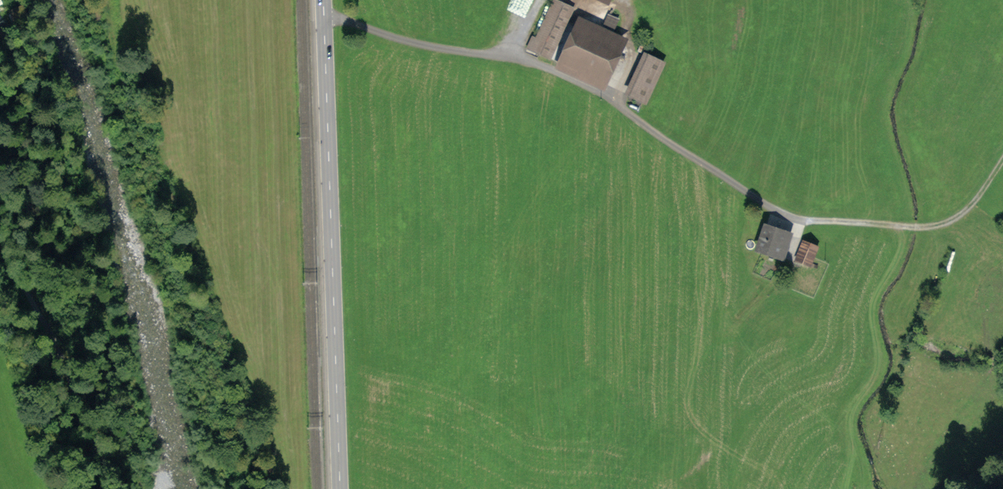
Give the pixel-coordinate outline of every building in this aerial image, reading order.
[(563,0),(550,0),(527,47),(550,58),(575,6),(563,0)] [(628,38),(578,17),(556,66),(606,88),(628,38)] [(650,53),(644,50),(624,93),(647,103),(667,60),(650,53)] [(767,223),(765,222),(755,251),(762,253),(784,260),(793,231),(767,223)] [(817,244),(801,238),(793,260),(810,266),(817,244)]
